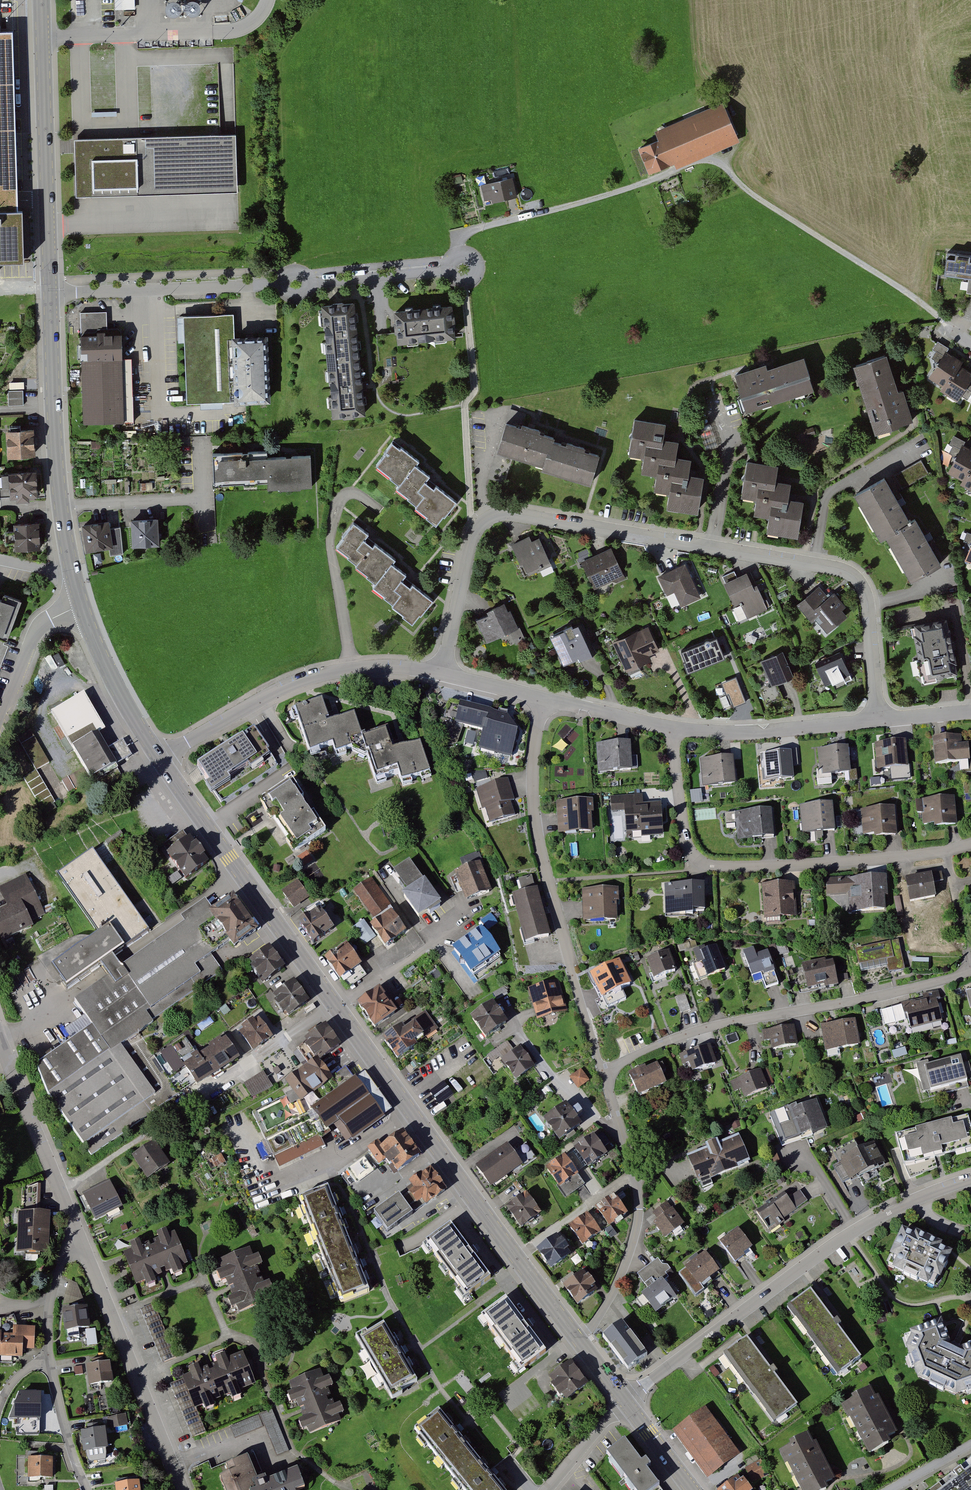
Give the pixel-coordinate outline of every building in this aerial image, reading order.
[(115,9),(135,8),(134,0),(115,0),(115,9)] [(182,10),(182,7),(180,4),(179,2),(176,1),(173,0),(170,1),(168,2),(166,4),(165,7),(164,10),(165,13),(167,15),(169,17),(172,18),(175,18),(177,17),(180,15),(181,12),(182,10)] [(201,6),(200,3),(198,1),(196,0),(190,0),(188,1),(186,3),(185,6),(184,9),(185,12),(187,14),(189,16),(192,17),(195,17),(197,16),(200,14),(201,12),(202,9),(201,6)] [(0,30),(0,192),(17,191),(12,30),(0,30)] [(735,138),(720,101),(630,139),(646,176),(735,138)] [(236,134),(74,139),(76,197),(237,192),(236,134)] [(510,176),(477,183),(483,206),(516,198),(510,176)] [(0,207),(0,263),(24,262),(22,206),(0,207)] [(945,254),(943,277),(970,280),(970,258),(945,254)] [(356,299),(318,303),(329,418),(367,414),(356,299)] [(453,302),(393,308),(397,343),(457,337),(453,302)] [(108,311),(80,311),(83,426),(128,425),(125,326),(108,327),(108,311)] [(237,311),(180,313),(184,404),(272,400),(269,334),(238,335),(237,311)] [(942,354),(927,381),(942,390),(940,394),(957,403),(970,377),(957,369),(960,364),(942,354)] [(883,360),(854,369),(877,439),(913,428),(903,399),(897,401),(883,360)] [(812,393),(801,361),(766,373),(764,366),(730,377),(744,416),(812,393)] [(22,389),(6,389),(7,404),(22,403),(22,389)] [(555,437),(524,427),(528,413),(508,408),(486,480),(506,486),(513,461),(544,470),(542,475),(592,490),(602,456),(554,441),(555,437)] [(665,427),(632,420),(625,457),(642,461),(640,476),(655,479),(652,494),(667,497),(665,508),(696,514),(703,480),(686,476),(689,460),(676,457),(679,444),(663,441),(665,427)] [(0,430),(0,431),(2,457),(30,456),(29,428),(0,430)] [(419,458),(393,438),(374,463),(404,485),(400,491),(421,507),(418,510),(438,526),(456,502),(438,488),(435,491),(424,482),(429,476),(414,464),(419,458)] [(961,446),(946,473),(962,481),(959,486),(970,492),(970,451),(961,446)] [(311,454),(209,459),(211,482),(262,480),(263,490),(313,488),(311,454)] [(890,476),(898,490),(925,475),(917,461),(890,476)] [(774,478),(776,468),(745,462),(738,500),(758,503),(756,519),(769,521),(767,532),(795,537),(801,505),(783,502),(787,480),(774,478)] [(36,473),(8,474),(9,502),(37,501),(36,473)] [(909,529),(881,478),(854,493),(883,545),(887,543),(910,583),(938,567),(915,526),(909,529)] [(159,516),(130,518),(131,546),(160,544),(159,516)] [(108,521),(80,526),(84,552),(112,548),(108,521)] [(39,523),(13,525),(15,553),(41,551),(39,523)] [(369,535),(355,523),(336,545),(381,582),(378,586),(399,604),(396,607),(414,622),(431,601),(415,587),(412,591),(401,581),(405,575),(393,565),(397,560),(377,544),(374,548),(364,541),(369,535)] [(551,562),(540,539),(533,542),(530,535),(511,544),(525,575),(551,562)] [(962,560),(970,563),(970,535),(962,560)] [(622,577),(610,547),(582,559),(594,588),(622,577)] [(696,599),(682,566),(658,576),(665,594),(673,590),(679,606),(696,599)] [(755,594),(747,575),(736,579),(733,570),(720,575),(734,609),(742,606),(747,618),(767,610),(760,592),(755,594)] [(851,609),(835,592),(830,596),(820,584),(798,603),(812,621),(817,617),(828,631),(851,609)] [(5,643),(21,598),(3,592),(1,597),(0,596),(0,641),(5,643)] [(504,601),(486,609),(489,613),(476,619),(488,644),(507,636),(511,645),(525,638),(520,626),(516,627),(504,601)] [(947,622),(910,629),(918,682),(957,676),(947,622)] [(574,626),(553,635),(565,664),(594,651),(585,628),(577,631),(574,626)] [(656,651),(647,629),(614,643),(626,672),(649,662),(646,655),(656,651)] [(716,637),(682,651),(690,672),(724,659),(716,637)] [(782,653),(761,663),(774,691),(795,681),(782,653)] [(851,684),(840,657),(815,668),(827,695),(834,691),(837,697),(847,692),(845,686),(851,684)] [(107,730),(85,693),(51,712),(73,750),(99,735),(107,730)] [(737,693),(727,696),(733,716),(743,714),(737,693)] [(323,702),(295,712),(308,753),(333,745),(335,752),(363,743),(355,718),(330,726),(323,702)] [(504,713),(460,702),(454,722),(483,730),(479,749),(510,755),(516,728),(504,713)] [(272,752),(254,726),(198,763),(210,781),(206,784),(211,792),(272,752)] [(48,762),(30,729),(16,736),(35,770),(48,762)] [(933,737),(935,764),(960,762),(961,771),(970,770),(970,760),(970,743),(962,744),(961,734),(933,737)] [(117,765),(99,735),(73,750),(91,780),(117,765)] [(386,735),(363,743),(375,781),(398,773),(402,786),(430,777),(421,747),(393,756),(386,735)] [(905,738),(877,740),(879,770),(908,768),(905,738)] [(631,770),(631,743),(597,744),(598,771),(631,770)] [(849,748),(819,751),(820,769),(814,769),(816,788),(834,787),(833,772),(851,771),(849,748)] [(788,751),(758,753),(760,780),(790,777),(788,751)] [(731,755),(698,758),(700,785),(733,782),(731,755)] [(57,807),(35,770),(22,777),(43,815),(57,807)] [(474,772),(475,778),(488,776),(487,770),(474,772)] [(517,799),(508,778),(478,786),(484,809),(489,808),(493,822),(516,814),(513,801),(517,799)] [(304,799),(292,780),(259,802),(271,820),(274,818),(296,852),(327,832),(314,813),(311,815),(301,800),(304,799)] [(643,803),(642,794),(611,795),(611,809),(625,809),(626,833),(662,832),(662,802),(643,803)] [(954,796),(913,799),(914,813),(919,813),(921,824),(934,823),(934,828),(957,826),(954,796)] [(592,832),(590,798),(560,799),(562,834),(592,832)] [(830,803),(798,806),(801,831),(833,827),(830,803)] [(892,806),(859,808),(861,831),(873,830),(873,837),(894,835),(892,806)] [(770,809),(722,813),(723,826),(732,825),(734,840),(772,836),(770,809)] [(209,863),(191,838),(167,855),(185,881),(209,863)] [(150,929),(94,850),(58,873),(101,933),(54,965),(67,986),(101,963),(110,976),(76,1001),(93,1025),(38,1065),(50,1094),(93,1156),(182,1094),(142,1032),(157,1023),(154,1020),(224,969),(212,955),(232,940),(210,912),(215,908),(208,900),(183,917),(186,923),(122,968),(113,955),(150,929)] [(412,861),(393,874),(406,894),(425,881),(412,861)] [(482,864),(456,873),(464,898),(490,889),(482,864)] [(0,909),(0,934),(3,940),(34,925),(31,920),(46,913),(27,873),(0,886),(0,889),(8,905),(0,909)] [(940,873),(904,880),(910,905),(936,899),(932,885),(943,883),(940,873)] [(889,898),(888,877),(824,879),(825,898),(848,897),(849,915),(884,912),(883,898),(889,898)] [(372,878),(353,890),(371,918),(390,906),(372,878)] [(298,881),(281,892),(292,910),(310,898),(298,881)] [(406,894),(403,897),(418,919),(441,903),(425,881),(406,894)] [(794,885),(762,886),(763,923),(796,920),(794,885)] [(701,887),(661,889),(662,922),(692,920),(692,915),(703,914),(701,887)] [(538,889),(512,896),(526,944),(552,936),(538,889)] [(615,891),(579,893),(579,925),(616,924),(615,891)] [(261,931),(235,895),(228,899),(215,908),(210,912),(232,940),(237,947),(261,931)] [(317,909),(294,925),(310,947),(332,931),(317,909)] [(388,911),(366,927),(381,949),(403,933),(388,911)] [(483,929),(453,950),(476,984),(506,963),(483,929)] [(896,941),(854,950),(859,974),(885,968),(887,976),(904,973),(896,941)] [(343,944),(321,959),(336,981),(359,966),(343,944)] [(714,946),(691,956),(695,967),(702,964),(708,978),(724,972),(714,946)] [(271,950),(249,964),(263,985),(286,970),(271,950)] [(751,951),(739,955),(748,980),(752,980),(753,985),(762,982),(765,989),(779,986),(768,953),(754,958),(751,951)] [(667,954),(645,962),(653,984),(675,975),(667,954)] [(618,963),(589,977),(599,1001),(629,987),(618,963)] [(832,963),(801,969),(807,993),(837,986),(832,963)] [(558,981),(526,990),(535,1022),(567,1012),(558,981)] [(310,1003),(296,982),(273,996),(288,1017),(310,1003)] [(376,990),(354,1006),(369,1028),(392,1012),(376,990)] [(683,992),(672,996),(679,1014),(690,1011),(683,992)] [(921,1002),(899,1008),(900,1010),(903,1026),(905,1034),(940,1025),(934,1002),(938,1000),(936,993),(920,997),(921,1002)] [(493,1003),(470,1019),(486,1041),(508,1025),(493,1003)] [(900,1010),(878,1015),(882,1031),(903,1026),(900,1010)] [(385,1041),(381,1044),(392,1060),(437,1030),(424,1011),(383,1038),(385,1041)] [(255,1018),(236,1032),(252,1053),(271,1039),(255,1018)] [(853,1022),(820,1028),(825,1053),(858,1047),(853,1022)] [(341,1046),(326,1025),(304,1040),(317,1059),(319,1062),(341,1046)] [(793,1028),(761,1033),(763,1043),(771,1042),(772,1051),(796,1047),(793,1028)] [(226,1037),(183,1064),(198,1087),(240,1058),(226,1037)] [(523,1046),(501,1061),(516,1083),(539,1068),(523,1046)] [(710,1046),(678,1056),(681,1066),(689,1064),(692,1072),(716,1065),(710,1046)] [(317,1059),(285,1082),(300,1105),(331,1082),(333,1081),(331,1078),(319,1062),(317,1059)] [(927,1074),(931,1092),(967,1082),(962,1064),(927,1074)] [(656,1065),(628,1077),(638,1098),(665,1086),(656,1065)] [(353,1079),(345,1068),(331,1078),(333,1081),(331,1082),(337,1090),(353,1079)] [(580,1070),(569,1078),(578,1089),(589,1081),(580,1070)] [(759,1071),(730,1084),(733,1092),(741,1089),(745,1098),(767,1089),(759,1071)] [(272,1089),(263,1073),(244,1085),(252,1098),(272,1089)] [(369,1097),(355,1077),(353,1079),(337,1090),(311,1108),(326,1129),(338,1120),(369,1097)] [(443,1083),(429,1093),(439,1106),(453,1096),(443,1083)] [(385,1119),(369,1097),(338,1120),(353,1142),(385,1119)] [(817,1099),(770,1116),(782,1148),(829,1130),(817,1099)] [(287,1127),(277,1103),(253,1114),(272,1155),(279,1171),(325,1148),(312,1117),(287,1127)] [(566,1104),(544,1120),(559,1142),(581,1126),(566,1104)] [(914,1132),(916,1139),(905,1143),(909,1157),(921,1153),(923,1159),(937,1154),(968,1145),(961,1125),(953,1128),(951,1120),(914,1132)] [(590,1134),(568,1150),(583,1172),(606,1156),(590,1134)] [(739,1136),(686,1159),(698,1187),(751,1164),(739,1136)] [(169,1162),(154,1138),(132,1153),(147,1176),(169,1162)] [(856,1141),(831,1153),(848,1187),(887,1168),(875,1144),(861,1151),(856,1141)] [(421,1166),(403,1142),(382,1157),(380,1158),(388,1168),(399,1182),(421,1166)] [(507,1143),(474,1166),(489,1186),(521,1164),(507,1143)] [(382,1157),(377,1151),(366,1159),(378,1175),(388,1168),(380,1158),(382,1157)] [(563,1156),(542,1169),(554,1188),(575,1175),(563,1156)] [(219,1164),(204,1171),(209,1180),(224,1172),(219,1164)] [(426,1168),(402,1185),(417,1207),(441,1191),(426,1168)] [(108,1181),(84,1192),(96,1218),(120,1207),(108,1181)] [(369,1293),(329,1189),(300,1200),(340,1304),(369,1293)] [(527,1190),(505,1205),(520,1227),(543,1212),(527,1190)] [(799,1190),(759,1218),(768,1232),(808,1204),(799,1190)] [(412,1214),(396,1192),(369,1212),(385,1234),(412,1214)] [(613,1197),(593,1210),(605,1229),(626,1215),(613,1197)] [(666,1203),(654,1211),(660,1219),(651,1226),(665,1244),(685,1229),(666,1203)] [(51,1213),(18,1212),(17,1251),(49,1252),(51,1213)] [(585,1212),(564,1226),(577,1245),(597,1231),(585,1212)] [(488,1277),(446,1224),(421,1244),(463,1297),(488,1277)] [(132,1248),(123,1251),(136,1282),(143,1279),(145,1285),(157,1280),(155,1275),(172,1269),(174,1274),(184,1270),(182,1265),(189,1262),(176,1231),(169,1233),(167,1227),(155,1232),(158,1239),(142,1246),(139,1239),(130,1243),(132,1248)] [(947,1253),(900,1229),(883,1264),(930,1287),(947,1253)] [(737,1230),(719,1244),(733,1263),(739,1259),(752,1249),(737,1230)] [(555,1235),(534,1249),(546,1268),(567,1254),(555,1235)] [(246,1249),(216,1262),(219,1270),(213,1273),(218,1283),(224,1281),(230,1296),(223,1299),(228,1310),(235,1307),(238,1314),(269,1301),(266,1293),(272,1290),(267,1279),(261,1282),(255,1267),(261,1265),(256,1255),(250,1257),(246,1249)] [(704,1254),(684,1268),(698,1288),(718,1274),(704,1254)] [(670,1277),(657,1259),(636,1274),(647,1290),(641,1295),(655,1315),(675,1300),(663,1282),(670,1277)] [(579,1270),(558,1284),(571,1302),(591,1289),(579,1270)] [(78,1282),(69,1280),(63,1303),(86,1302),(78,1282)] [(810,1291),(787,1309),(837,1376),(861,1359),(810,1291)] [(501,1297),(476,1316),(517,1371),(542,1353),(501,1297)] [(88,1307),(63,1310),(66,1337),(91,1333),(88,1307)] [(143,1315),(159,1350),(172,1344),(156,1309),(143,1315)] [(18,1323),(15,1313),(2,1318),(1,1356),(23,1357),(24,1348),(36,1349),(37,1326),(28,1325),(28,1320),(25,1319),(23,1322),(18,1323)] [(938,1320),(906,1332),(901,1346),(912,1380),(954,1399),(970,1393),(970,1344),(950,1350),(938,1320)] [(627,1370),(647,1355),(623,1322),(603,1336),(627,1370)] [(399,1353),(382,1324),(355,1340),(391,1401),(418,1385),(399,1353)] [(798,1407),(747,1339),(723,1356),(775,1425),(798,1407)] [(187,1374),(178,1378),(179,1380),(191,1409),(198,1406),(201,1411),(213,1407),(211,1402),(227,1395),(229,1400),(239,1396),(237,1391),(254,1384),(241,1353),(225,1360),(222,1354),(210,1359),(213,1366),(197,1372),(194,1365),(185,1369),(187,1374)] [(588,1384),(568,1358),(546,1375),(566,1400),(588,1384)] [(110,1361),(87,1364),(89,1384),(113,1381),(110,1361)] [(319,1369),(287,1382),(291,1391),(283,1394),(287,1405),(296,1401),(302,1417),(293,1421),(298,1434),(308,1430),(310,1434),(340,1423),(337,1416),(344,1414),(339,1402),(333,1404),(327,1389),(333,1386),(328,1375),(322,1377),(319,1369)] [(853,1402),(841,1408),(848,1421),(851,1420),(869,1457),(890,1446),(887,1440),(898,1435),(887,1414),(878,1397),(875,1398),(871,1389),(851,1399),(853,1402)] [(41,1390),(20,1390),(10,1418),(41,1417),(41,1390)] [(740,1455),(706,1409),(674,1432),(708,1478),(740,1455)] [(272,1410),(228,1428),(234,1441),(264,1429),(276,1458),(290,1452),(272,1410)] [(437,1412),(414,1432),(462,1489),(500,1489),(451,1429),(437,1412)] [(126,1413),(107,1416),(110,1428),(128,1425),(126,1413)] [(88,1429),(80,1430),(83,1450),(86,1450),(87,1455),(90,1458),(104,1456),(106,1453),(105,1448),(108,1447),(106,1427),(99,1428),(98,1422),(87,1424),(88,1429)] [(779,1454),(786,1468),(788,1467),(800,1489),(827,1489),(825,1486),(835,1481),(828,1466),(816,1443),(813,1444),(808,1435),(789,1445),(790,1448),(779,1454)] [(624,1442),(607,1456),(634,1489),(652,1489),(658,1486),(646,1470),(650,1467),(645,1461),(641,1464),(624,1442)] [(53,1454),(28,1454),(27,1476),(52,1478),(53,1454)] [(216,1476),(222,1489),(295,1489),(300,1488),(292,1468),(261,1482),(259,1477),(254,1480),(243,1456),(220,1466),(223,1473),(216,1476)] [(758,1458),(740,1467),(748,1484),(766,1475),(758,1458)] [(927,1489),(970,1489),(970,1458),(927,1489)] [(714,1489),(747,1489),(736,1474),(714,1489)] [(115,1482),(116,1489),(141,1489),(140,1479),(115,1482)]
